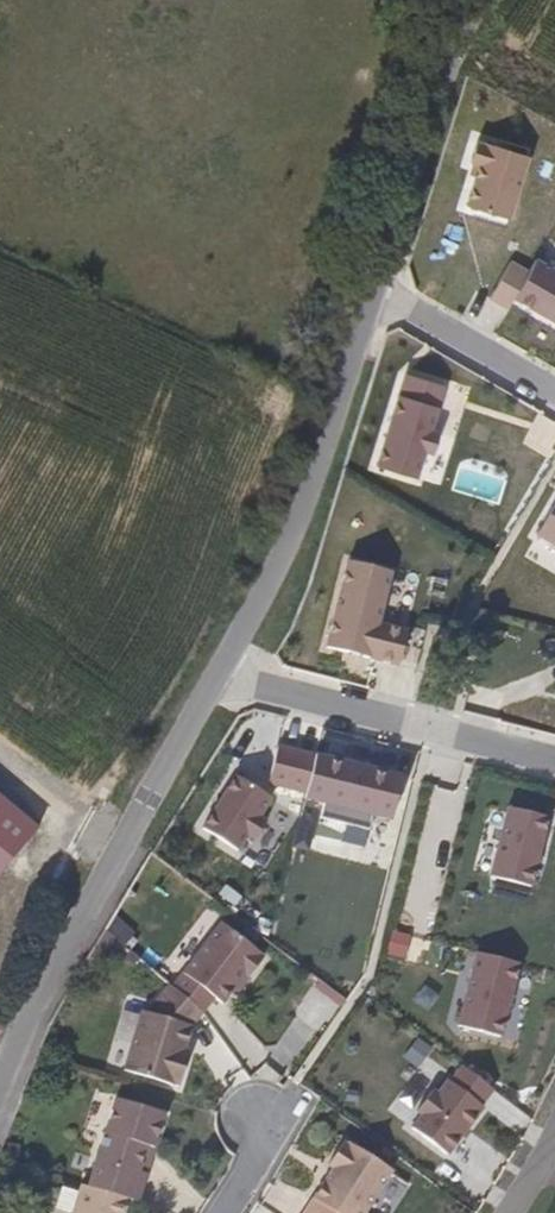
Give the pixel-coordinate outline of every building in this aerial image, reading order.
[(397,573),(348,561),(324,652),(401,671),(412,631),(384,624),(397,573)] [(262,818),(275,799),(234,773),(198,828),(239,855),(250,838),(255,841),(268,822),(262,818)] [(533,889),(551,819),(507,808),(490,877),(533,889)] [(251,974),(265,955),(261,953),(263,951),(254,943),(224,920),(192,963),(175,984),(186,994),(205,1010),(216,994),(224,1001),(247,971),(251,974)] [(502,1039),(520,966),(476,955),(458,1028),(502,1039)] [(193,1023),(205,1010),(186,994),(175,984),(172,982),(160,998),(149,1010),(144,1009),(138,1028),(126,1068),(143,1073),(175,1082),(176,1080),(182,1082),(191,1049),(186,1047),(193,1023)] [(483,1108),(495,1092),(461,1065),(449,1080),(444,1077),(407,1124),(449,1157),(486,1111),(483,1108)] [(141,1169),(146,1152),(148,1143),(156,1146),(162,1124),(166,1111),(134,1101),(118,1096),(116,1103),(109,1125),(103,1143),(95,1169),(91,1185),(96,1187),(130,1197),(139,1200),(142,1192),(148,1171),(141,1169)] [(395,1168),(353,1141),(350,1143),(346,1140),(331,1163),(339,1167),(332,1179),(329,1177),(313,1202),(306,1212),(366,1212),(382,1188),(395,1168)] [(130,1197),(96,1187),(91,1185),(84,1183),(77,1205),(75,1212),(125,1212),(130,1197)]
